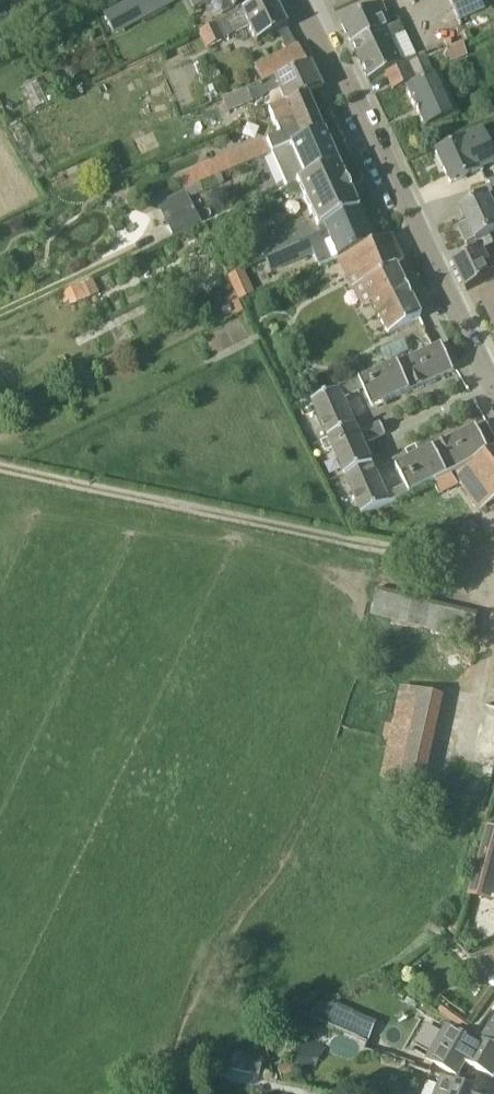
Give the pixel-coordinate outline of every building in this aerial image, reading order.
[(164,0),(130,0),(103,15),(115,37),(152,16),(168,8),(164,0)] [(194,10),(212,0),(189,0),(194,10)] [(255,45),(287,29),(273,0),(267,0),(210,27),(199,32),(207,50),(247,30),(255,45)] [(459,22),(485,10),(480,0),(450,0),(449,0),(459,22)] [(397,19),(390,23),(382,5),(340,22),(351,47),(399,24),(397,19)] [(420,54),(415,56),(400,24),(399,24),(351,47),(368,82),(386,74),(387,76),(424,62),(420,54)] [(264,85),(307,66),(298,47),(255,68),(264,85)] [(406,90),(424,129),(451,114),(432,72),(430,74),(424,62),(387,76),(393,90),(416,79),(418,85),(406,90)] [(307,66),(264,85),(223,102),(227,112),(266,97),(265,95),(277,91),(284,107),(307,98),(321,92),(309,65),(307,66)] [(291,149),(324,135),(307,98),(284,107),(269,113),(275,128),(276,128),(280,136),(267,143),(265,139),(178,177),(184,192),(221,178),(221,176),(290,147),(291,149)] [(435,153),(438,158),(436,159),(441,170),(443,169),(450,185),(477,172),(476,172),(493,164),(493,161),(480,132),(462,141),(435,153)] [(296,183),(336,164),(324,135),(291,149),(295,158),(282,164),(291,186),(296,183)] [(303,244),(360,219),(336,164),(296,183),(314,221),(308,224),(307,221),(275,234),(277,238),(219,263),(226,278),(227,277),(242,270),(266,260),(303,244)] [(159,209),(174,238),(203,224),(190,199),(224,184),(221,178),(184,192),(157,206),(159,209)] [(491,196),(490,194),(461,208),(468,223),(463,226),(461,230),(467,243),(476,239),(476,240),(493,231),(493,195),(491,196)] [(336,258),(372,244),(360,219),(303,244),(266,260),(271,272),(313,256),(318,266),(336,258)] [(361,284),(388,335),(420,319),(395,268),(403,264),(390,237),(372,244),(336,258),(351,288),(361,284)] [(454,263),(467,291),(493,277),(493,245),(454,263)] [(231,288),(247,281),(242,270),(227,277),(231,288)] [(482,300),(493,324),(493,293),(482,300)] [(419,354),(432,382),(455,371),(443,343),(419,354)] [(411,391),(432,382),(419,354),(398,362),(411,391)] [(67,364),(63,356),(57,359),(61,366),(67,364)] [(366,377),(350,384),(353,393),(364,388),(373,408),(378,405),(411,391),(398,362),(366,377)] [(106,367),(96,371),(99,378),(108,373),(106,367)] [(329,439),(357,427),(344,397),(353,393),(350,384),(340,389),(313,401),(329,439)] [(381,423),(374,427),(378,438),(386,434),(381,423)] [(470,464),(491,452),(477,426),(456,437),(470,464)] [(366,446),(365,444),(360,433),(357,427),(329,439),(338,459),(346,477),(374,466),(366,446)] [(378,438),(374,427),(366,430),(371,441),(378,438)] [(447,475),(470,464),(456,437),(434,448),(447,475)] [(434,448),(403,464),(397,467),(407,486),(397,491),(400,498),(416,490),(435,481),(447,475),(434,448)] [(491,452),(470,464),(447,475),(435,481),(441,494),(463,484),(481,507),(493,501),(493,451),(491,452)] [(391,502),(400,498),(397,491),(387,495),(374,466),(346,477),(363,514),(391,502)] [(444,628),(473,635),(479,614),(377,588),(372,609),(371,614),(444,633),(444,628)] [(381,779),(415,787),(426,790),(445,697),(402,687),(394,727),(386,725),(384,736),(391,737),(381,779)] [(488,826),(474,874),(493,880),(493,828),(488,826)] [(310,1017),(330,1026),(337,1011),(338,1008),(332,1005),(312,1013),(310,1017)] [(439,1013),(475,1037),(479,1031),(445,1005),(439,1013)] [(482,1040),(480,1040),(479,1042),(438,1017),(436,1020),(418,1007),(412,1016),(440,1034),(438,1038),(429,1032),(423,1042),(420,1041),(418,1045),(420,1047),(417,1053),(458,1077),(466,1063),(483,1073),(493,1079),(493,1046),(484,1041),(482,1040)] [(375,1027),(337,1011),(330,1026),(369,1042),(375,1027)] [(482,1040),(484,1041),(493,1046),(493,1022),(482,1040)] [(293,1071),(317,1067),(318,1060),(326,1048),(303,1032),(290,1054),(293,1071)] [(263,1058),(235,1052),(231,1072),(259,1078),(263,1058)] [(293,1073),(291,1065),(279,1068),(281,1076),(293,1073)] [(442,1077),(435,1093),(485,1093),(442,1077)]
